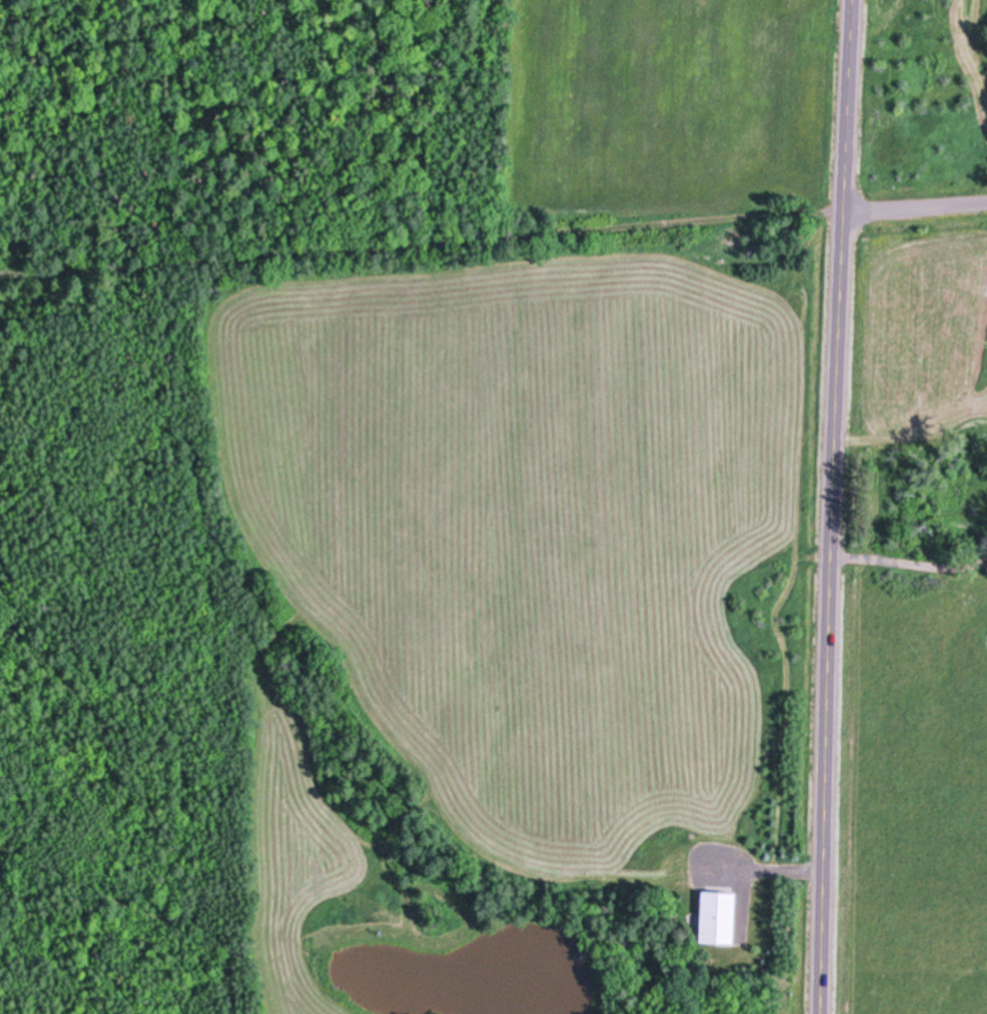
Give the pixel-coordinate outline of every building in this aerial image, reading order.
[(734,892),(731,941),(698,940),(700,890),(734,892)]
